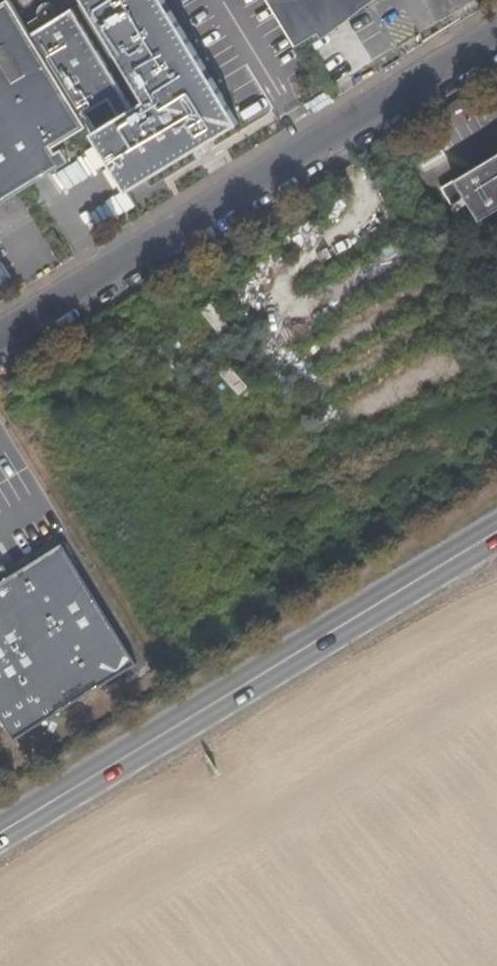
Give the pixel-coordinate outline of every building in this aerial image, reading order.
[(53,145),(87,125),(30,32),(11,0),(4,0),(0,2),(0,203),(70,160),(63,147),(56,150),(53,145)] [(30,32),(87,125),(127,191),(195,150),(196,152),(198,153),(200,154),(202,154),(204,153),(206,152),(208,151),(209,149),(210,147),(210,145),(209,143),(208,142),(239,123),(166,0),(85,0),(145,98),(115,117),(55,17),(30,32)] [(299,42),(321,28),(325,34),(370,0),(274,0),(299,42)] [(453,177),(478,219),(496,207),(496,151),(453,177)] [(186,360),(230,325),(210,300),(166,335),(186,360)]
